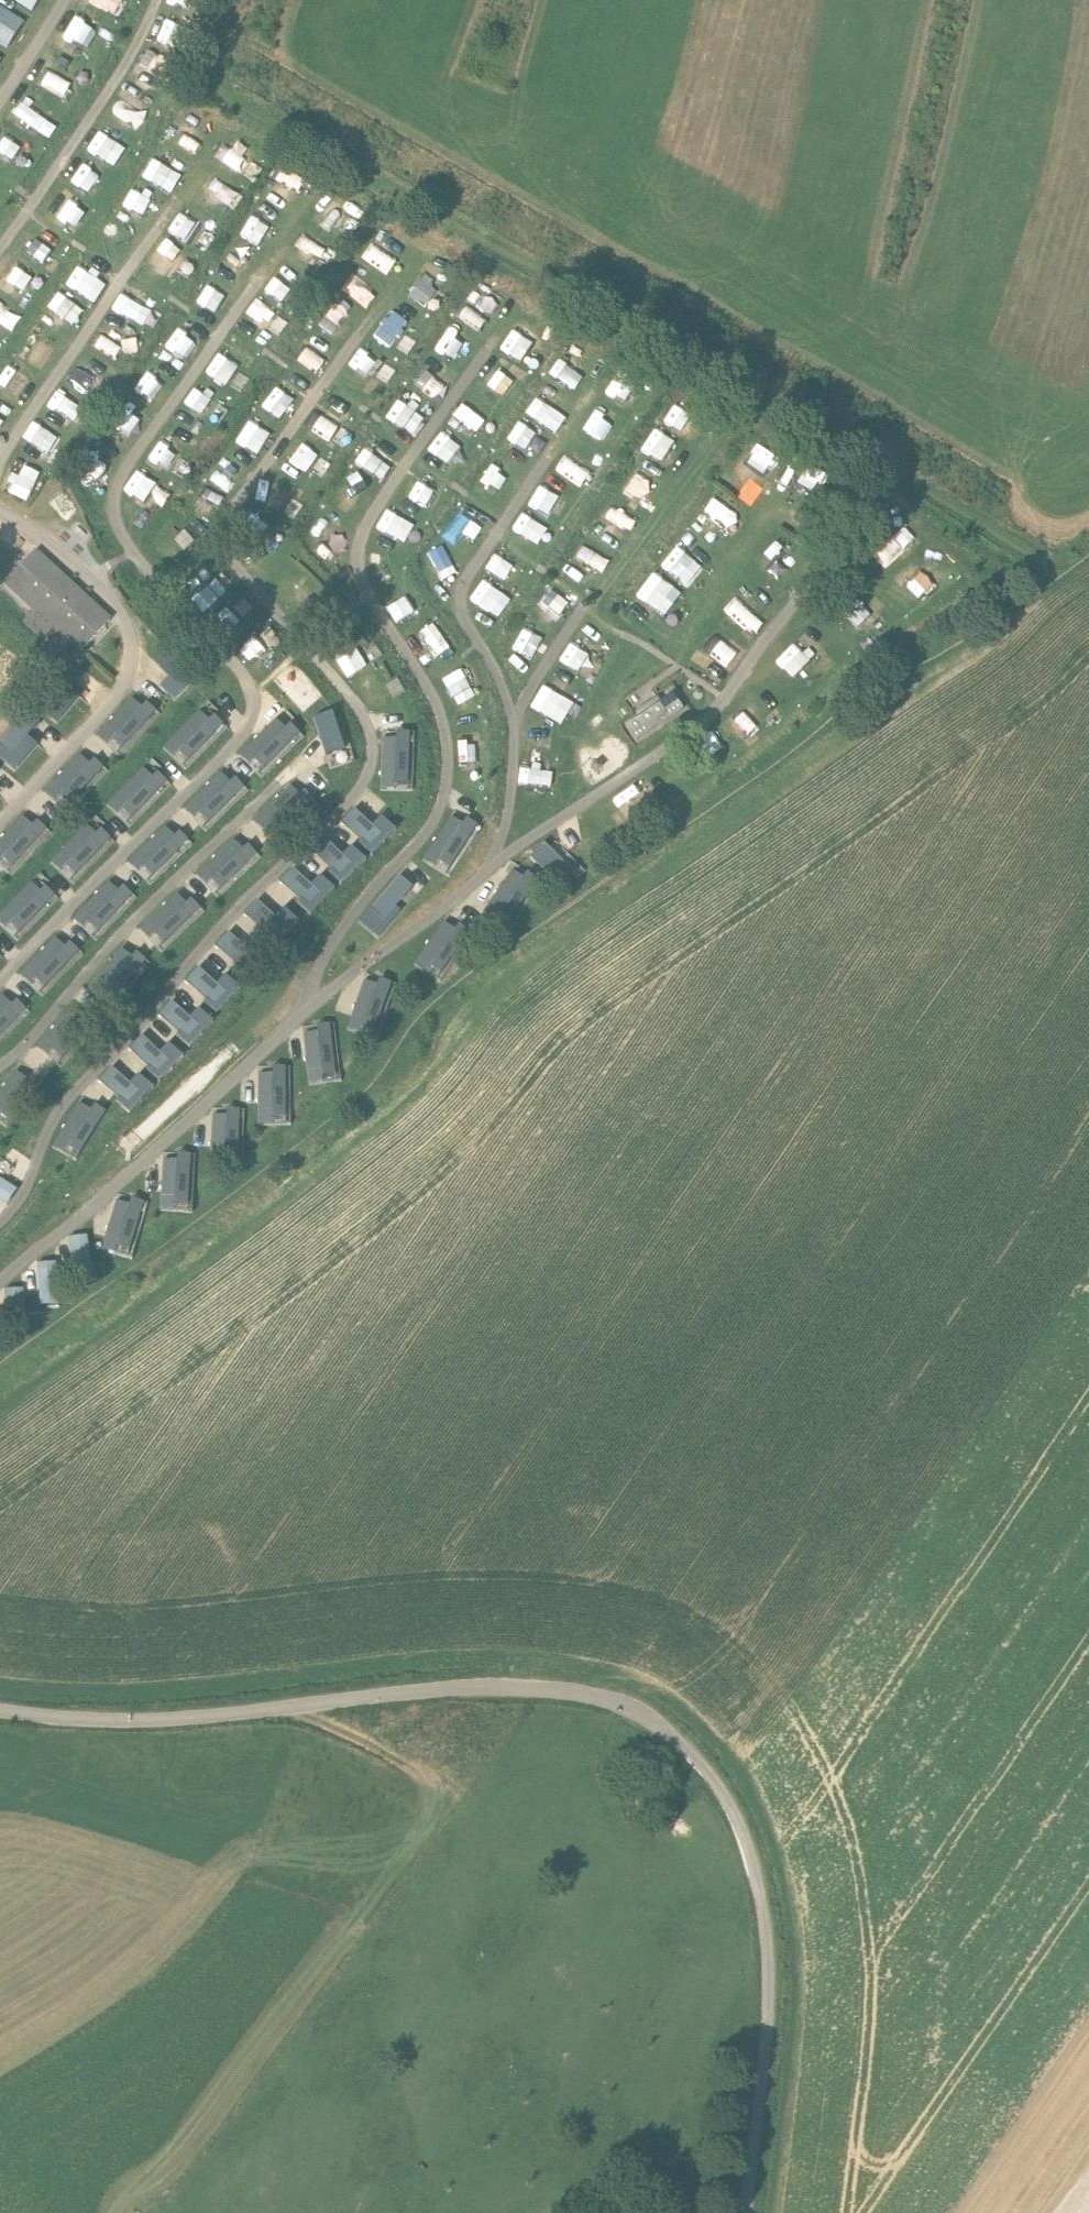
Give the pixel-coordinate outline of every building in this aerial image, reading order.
[(684,448),(658,432),(644,453),(670,470),(684,448)] [(745,460),(758,466),(765,453),(752,447),(745,460)] [(700,513),(716,528),(733,510),(716,495),(700,513)] [(683,531),(670,552),(688,564),(701,543),(683,531)] [(903,569),(918,554),(898,532),(882,547),(903,569)] [(25,620),(48,640),(58,630),(81,651),(110,620),(34,551),(6,582),(35,608),(25,620)] [(648,572),(633,596),(653,609),(669,585),(648,572)] [(733,614),(753,603),(742,585),(722,596),(733,614)] [(863,626),(886,609),(874,591),(850,608),(863,626)] [(727,636),(708,644),(716,663),(735,655),(727,636)] [(192,674),(183,665),(181,667),(163,649),(152,661),(169,678),(170,677),(179,686),(192,674)] [(39,696),(53,708),(69,688),(81,674),(68,661),(39,696)] [(674,692),(627,723),(637,738),(684,706),(674,692)] [(100,731),(120,751),(143,727),(123,708),(100,731)] [(12,754),(39,719),(26,709),(0,742),(0,744),(12,754)] [(205,725),(209,721),(199,711),(173,738),(182,747),(178,751),(187,760),(214,733),(205,725)] [(326,755),(345,749),(333,711),(314,717),(326,755)] [(253,759),(262,769),(289,743),(280,734),(285,729),(275,720),(248,746),(257,755),(253,759)] [(719,728),(705,733),(712,755),(727,750),(719,728)] [(381,776),(394,776),(394,783),(407,783),(409,745),(396,745),(396,739),(383,738),(381,776)] [(41,791),(60,809),(83,785),(64,767),(41,791)] [(116,795),(125,804),(121,808),(130,817),(156,790),(148,782),(151,778),(141,768),(116,795)] [(198,813),(207,823),(235,797),(226,788),(230,783),(221,773),(194,799),(202,808),(198,813)] [(285,786),(261,809),(282,830),(305,807),(285,786)] [(361,839),(370,847),(382,835),(373,826),(354,809),(343,821),(361,839)] [(431,847),(441,854),(437,860),(449,868),(470,836),(460,829),(463,824),(452,816),(431,847)] [(14,861),(37,837),(16,817),(0,833),(0,847),(14,861)] [(64,866),(74,875),(100,848),(91,839),(95,835),(85,825),(59,852),(68,861),(64,866)] [(141,866),(151,876),(178,850),(170,840),(174,836),(165,826),(137,852),(146,861),(141,866)] [(331,869),(340,877),(352,865),(343,856),(324,838),(312,851),(331,869)] [(210,879),(219,889),(247,863),(238,854),(243,850),(233,840),(206,866),(215,875),(210,879)] [(558,884),(572,871),(544,842),(530,855),(558,884)] [(299,898),(308,906),(320,894),(311,885),(293,868),(281,880),(299,898)] [(491,901),(501,908),(497,914),(509,921),(530,890),(520,883),(523,878),(512,870),(491,901)] [(370,909),(384,920),(396,906),(412,887),(399,875),(370,909)] [(88,923),(98,932),(124,904),(114,895),(118,891),(108,882),(83,909),(92,918),(88,923)] [(4,909),(13,918),(9,923),(18,932),(45,905),(36,896),(40,892),(30,883),(4,909)] [(154,933),(163,943),(191,917),(182,908),(186,904),(177,894),(150,919),(159,929),(154,933)] [(264,930),(273,938),(285,926),(276,917),(257,900),(245,912),(264,930)] [(451,934),(455,929),(444,921),(423,952),(433,959),(429,965),(441,973),(462,941),(451,934)] [(235,961),(244,970),(256,958),(247,949),(228,931),(217,944),(235,961)] [(34,979),(44,988),(69,960),(60,951),(64,947),(54,938),(29,965),(38,974),(34,979)] [(103,990),(113,999),(138,970),(128,962),(132,957),(122,948),(98,977),(107,985),(103,990)] [(205,997),(214,1005),(226,993),(217,984),(198,967),(186,979),(205,997)] [(352,1014),(363,1018),(361,1025),(374,1029),(387,994),(375,989),(377,984),(364,979),(352,1014)] [(22,1014),(0,993),(0,1037),(22,1014)] [(178,1030),(187,1039),(198,1026),(189,1018),(171,1000),(159,1012),(178,1030)] [(51,1050),(62,1059),(87,1030),(77,1022),(81,1017),(71,1008),(46,1036),(56,1045),(51,1050)] [(318,1037),(318,1031),(304,1033),(308,1070),(320,1069),(321,1075),(335,1074),(331,1036),(318,1037)] [(148,1065),(157,1074),(169,1061),(160,1053),(141,1035),(129,1047),(148,1065)] [(118,1096),(127,1105),(138,1092),(129,1084),(111,1066),(99,1078),(118,1096)] [(0,1112),(0,1114),(10,1122),(33,1091),(22,1083),(26,1078),(15,1070),(0,1091),(0,1106),(3,1108),(0,1112)] [(273,1079),(273,1073),(259,1073),(259,1110),(271,1111),(271,1117),(285,1117),(286,1079),(273,1079)] [(89,1112),(94,1105),(80,1098),(58,1134),(71,1141),(67,1147),(79,1154),(100,1119),(89,1112)] [(212,1115),(211,1153),(224,1153),(223,1160),(237,1160),(238,1122),(226,1122),(226,1116),(212,1115)] [(163,1159),(161,1197),(173,1197),(173,1204),(187,1205),(189,1167),(176,1166),(177,1160),(163,1159)] [(117,1201),(107,1236),(119,1240),(117,1246),(130,1250),(141,1214),(129,1210),(130,1204),(117,1201)] [(69,1237),(73,1268),(91,1266),(87,1235),(69,1237)] [(37,1264),(40,1294),(58,1293),(56,1262),(37,1264)] [(5,1290),(7,1320),(25,1319),(23,1289),(5,1290)]
